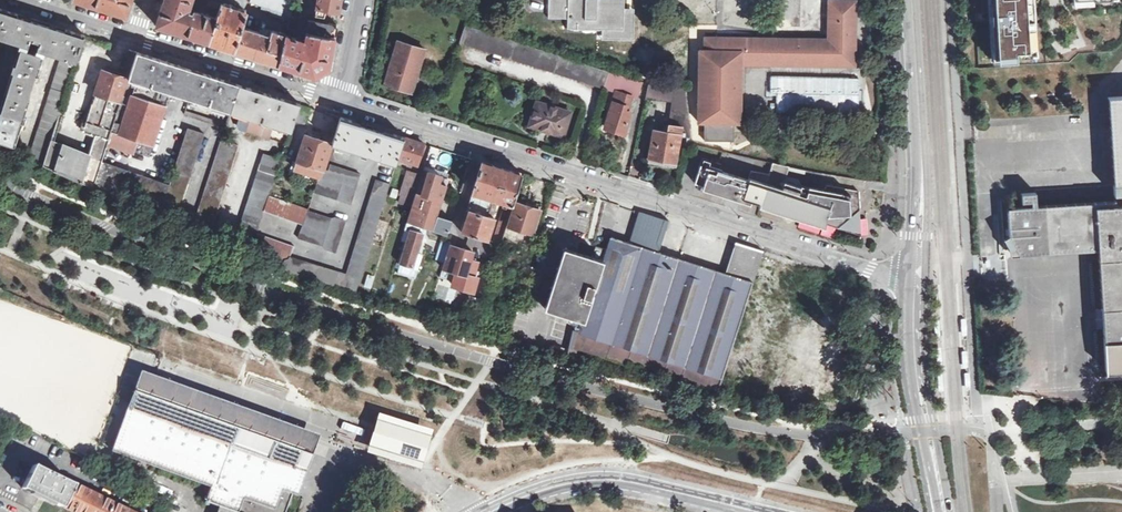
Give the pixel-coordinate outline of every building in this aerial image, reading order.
[(126,16),(132,0),(76,0),(126,16)] [(156,25),(210,43),(217,19),(195,12),(193,15),(187,13),(191,0),(164,0),(161,8),(156,25)] [(294,1),(291,0),(249,0),(250,0),(249,3),(261,7),(291,16),(294,1)] [(316,15),(324,16),(325,10),(339,12),(341,0),(318,0),(316,15)] [(550,19),(569,19),(569,29),(603,30),(624,30),(624,9),(625,0),(550,0),(550,19)] [(991,58),(1011,57),(1011,55),(993,57),(989,0),(987,0),(991,58)] [(1027,0),(989,0),(993,57),(1011,55),(1011,57),(1031,56),(1027,0)] [(1031,56),(1037,55),(1033,0),(1027,0),(1031,56)] [(705,37),(705,51),(742,51),(741,65),(856,66),(856,1),(829,1),(828,39),(787,38),(705,37)] [(217,19),(210,43),(229,49),(234,50),(240,32),(241,28),(246,13),(240,11),(222,5),(217,19)] [(271,16),(289,22),(291,16),(261,7),(261,10),(272,13),(271,16)] [(4,39),(14,42),(21,44),(45,52),(53,55),(61,58),(76,63),(79,53),(85,35),(62,28),(21,15),(0,8),(0,37),(4,39)] [(634,9),(624,9),(624,30),(603,30),(603,40),(634,40),(634,9)] [(289,22),(287,30),(295,32),(297,21),(296,20),(297,17),(291,16),(289,22)] [(286,36),(279,65),(315,76),(329,68),(337,24),(308,19),(304,41),(301,40),(286,36)] [(609,72),(466,26),(465,26),(460,43),(604,88),(609,72)] [(241,28),(240,32),(234,50),(279,65),(286,36),(271,31),(269,37),(241,28)] [(425,50),(398,41),(385,84),(412,93),(425,50)] [(15,146),(39,68),(43,58),(45,52),(21,44),(19,51),(16,61),(0,109),(0,110),(0,141),(15,146)] [(129,49),(121,75),(129,77),(137,52),(129,49)] [(742,51),(705,51),(699,51),(698,124),(705,124),(734,124),(741,125),(741,65),(742,51)] [(129,77),(128,78),(171,92),(180,95),(188,68),(137,52),(129,77)] [(29,158),(43,165),(51,140),(53,132),(58,117),(76,63),(61,58),(29,158)] [(188,68),(180,95),(231,111),(240,84),(188,68)] [(95,94),(120,102),(128,78),(103,70),(95,94)] [(649,84),(609,72),(604,88),(646,100),(649,84)] [(171,92),(128,78),(120,102),(111,132),(154,146),(171,92)] [(851,96),(851,79),(767,80),(768,113),(851,113),(851,96)] [(244,86),(240,84),(231,111),(236,113),(241,115),(290,131),(294,121),(300,104),(244,86)] [(685,87),(649,84),(646,100),(672,102),(668,132),(681,134),(681,137),(692,138),(685,87)] [(81,182),(93,188),(93,187),(102,161),(107,144),(111,132),(120,102),(95,94),(84,131),(96,135),(90,155),(81,182)] [(1121,213),(1121,97),(1108,98),(1115,202),(1095,203),(1096,215),(1121,213)] [(571,113),(537,102),(529,128),(563,138),(571,113)] [(633,108),(613,102),(605,127),(625,133),(633,108)] [(294,121),(304,124),(310,107),(300,104),(294,121)] [(225,128),(227,123),(185,110),(183,114),(225,128)] [(290,131),(241,115),(237,125),(240,130),(286,144),(289,135),(290,131)] [(340,116),(332,143),(333,145),(380,160),(396,165),(398,158),(405,137),(393,133),(392,136),(388,134),(351,123),(352,120),(340,116)] [(62,118),(58,117),(53,132),(58,133),(62,118)] [(734,124),(705,124),(705,141),(734,141),(734,124)] [(174,172),(190,178),(204,134),(188,129),(174,172)] [(681,134),(668,132),(654,130),(649,159),(666,162),(665,166),(676,167),(681,137),(681,134)] [(154,146),(111,132),(107,144),(135,152),(135,151),(151,155),(154,146)] [(333,145),(332,143),(306,134),(304,140),(295,169),(322,178),(325,170),(333,145)] [(417,164),(424,144),(405,137),(398,158),(417,164)] [(51,140),(43,165),(81,182),(90,155),(51,140)] [(210,233),(238,146),(221,141),(193,227),(210,233)] [(264,154),(234,243),(251,248),(256,234),(264,211),(269,196),(280,160),(264,154)] [(715,189),(719,173),(717,173),(720,161),(703,156),(695,182),(703,185),(715,189)] [(93,188),(162,214),(170,186),(102,161),(93,187),(93,188)] [(494,199),(513,205),(522,174),(482,162),(472,192),(494,199)] [(748,171),(746,179),(739,197),(750,200),(760,204),(783,211),(794,180),(783,177),(785,171),(796,174),(797,170),(768,164),(765,174),(748,171)] [(325,170),(322,178),(321,182),(319,181),(315,192),(351,204),(359,175),(331,165),(329,171),(325,170)] [(448,177),(423,169),(422,175),(416,192),(441,200),(441,198),(448,177)] [(161,215),(176,220),(190,178),(174,172),(170,186),(162,214),(161,215)] [(416,192),(422,175),(413,172),(407,191),(416,195),(416,192)] [(746,179),(719,173),(715,189),(739,197),(746,179)] [(356,292),(390,184),(376,180),(346,273),(291,258),(284,260),(283,264),(282,269),(356,292)] [(861,233),(859,193),(822,186),(821,191),(805,188),(804,196),(796,193),(798,186),(795,181),(794,180),(783,211),(811,220),(824,224),(835,227),(861,233)] [(715,189),(714,193),(738,200),(739,197),(715,189)] [(416,195),(407,222),(421,226),(431,230),(436,215),(441,200),(416,192),(416,195)] [(493,205),(494,199),(472,192),(466,210),(468,211),(493,218),(496,206),(493,205)] [(1096,215),(1095,203),(1037,206),(1036,193),(1021,193),(1021,202),(1031,202),(1031,206),(1007,207),(1009,239),(1010,255),(1099,250),(1106,371),(1121,370),(1121,213),(1096,215)] [(269,196),(264,211),(303,225),(309,212),(310,209),(269,196)] [(515,202),(508,226),(509,227),(533,234),(540,210),(515,202)] [(783,211),(760,204),(759,207),(782,214),(783,211)] [(468,211),(462,232),(488,240),(495,219),(493,218),(468,211)] [(783,211),(782,214),(822,226),(824,224),(811,220),(783,211)] [(309,212),(303,225),(298,238),(322,246),(327,250),(336,252),(345,221),(334,218),(331,219),(309,212)] [(666,221),(667,220),(641,212),(631,243),(657,251),(664,227),(666,221)] [(448,235),(452,220),(436,215),(431,230),(448,235)] [(495,242),(501,244),(503,237),(505,232),(507,226),(509,219),(503,217),(495,242)] [(407,222),(402,239),(409,241),(412,230),(419,232),(421,226),(407,222)] [(505,232),(503,237),(530,245),(533,235),(533,234),(509,227),(508,226),(507,226),(505,232)] [(412,230),(409,241),(401,264),(412,268),(417,254),(423,234),(419,232),(412,230)] [(251,248),(284,260),(291,258),(295,247),(256,234),(251,248)] [(584,323),(581,333),(580,334),(625,348),(651,356),(673,364),(701,373),(722,379),(761,256),(726,273),(657,251),(631,243),(611,237),(609,243),(607,248),(607,249),(585,321),(584,323)] [(451,242),(443,239),(437,258),(445,261),(450,245),(451,242)] [(726,273),(761,256),(763,251),(736,242),(726,273)] [(442,268),(466,276),(473,252),(450,245),(445,261),(442,268)] [(591,260),(589,260),(567,252),(548,307),(572,315),(573,310),(579,312),(577,318),(585,321),(607,249),(596,246),(591,260)] [(541,309),(575,320),(584,323),(585,321),(577,318),(579,312),(573,310),(572,315),(548,307),(567,252),(589,260),(590,257),(562,248),(541,309)] [(412,268),(401,264),(398,273),(415,278),(423,256),(417,254),(412,268)] [(499,319),(488,315),(485,324),(496,328),(499,319)] [(571,333),(573,327),(558,323),(557,330),(571,333)] [(571,336),(569,347),(581,351),(627,365),(628,363),(664,374),(664,372),(681,377),(680,381),(718,390),(720,386),(722,379),(701,373),(673,364),(651,356),(625,348),(580,334),(581,333),(573,331),(571,336)] [(569,347),(567,356),(581,361),(588,362),(589,357),(580,354),(581,351),(569,347)] [(1023,392),(1090,384),(1087,358),(1041,364),(1040,352),(1018,355),(1023,392)] [(110,448),(125,454),(147,396),(135,391),(131,390),(110,448)] [(125,454),(210,484),(205,500),(220,505),(239,511),(283,511),(289,495),(290,491),(280,487),(284,477),(293,449),(231,426),(221,422),(163,401),(147,396),(125,454)] [(426,434),(378,420),(369,447),(418,462),(422,448),(426,434)] [(42,497),(62,507),(74,484),(33,464),(22,487),(42,497)] [(136,485),(111,472),(107,481),(112,484),(113,482),(126,489),(127,487),(131,489),(132,488),(134,489),(136,485)] [(340,476),(333,474),(327,492),(334,494),(340,476)] [(113,503),(74,484),(62,507),(72,511),(108,511),(113,503)] [(113,503),(108,511),(132,511),(113,503)]
